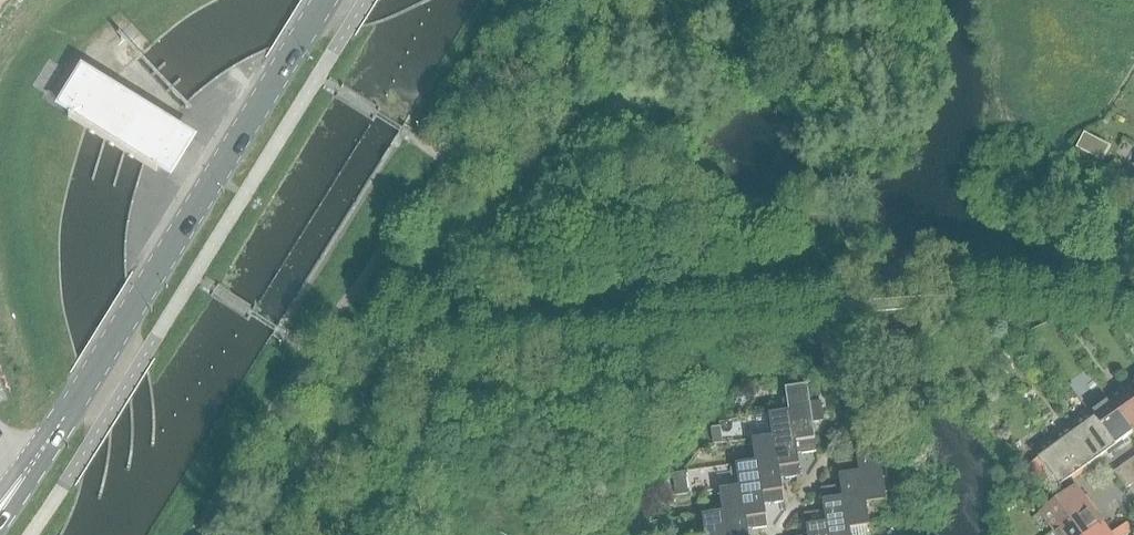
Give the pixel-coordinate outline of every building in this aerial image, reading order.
[(44,93),(59,68),(52,63),(49,60),(32,87),(44,93)] [(167,143),(175,130),(175,129),(106,86),(97,80),(96,80),(95,81),(87,93),(72,84),(60,104),(65,107),(75,113),(72,117),(68,115),(67,117),(155,172),(157,170),(152,167),(155,162),(170,172),(182,152),(167,143)] [(1007,362),(1000,367),(1006,376),(1013,370),(1007,362)] [(1133,399),(1133,377),(1123,385),(1133,399)] [(794,455),(795,455),(815,452),(810,423),(822,421),(820,401),(807,403),(805,385),(783,389),(786,411),(788,411),(794,455)] [(1123,385),(1105,398),(1131,434),(1133,432),(1133,399),(1123,385)] [(1087,411),(1101,431),(1113,447),(1131,434),(1105,398),(1087,411)] [(778,480),(779,479),(798,477),(795,455),(794,455),(788,411),(786,411),(766,414),(770,436),(771,436),(778,480)] [(1068,424),(1094,460),(1113,447),(1101,431),(1087,411),(1068,424)] [(1068,424),(1050,437),(1076,473),(1094,460),(1068,424)] [(718,427),(709,428),(711,444),(721,443),(718,427)] [(782,502),(779,479),(778,480),(771,436),(770,436),(750,439),(753,462),(755,461),(761,505),(762,505),(770,504),(779,503),(782,502)] [(1057,487),(1076,473),(1050,437),(1031,451),(1036,458),(1024,467),(1037,484),(1048,476),(1057,487)] [(863,504),(864,503),(883,501),(876,446),(853,450),(855,460),(856,460),(863,504)] [(1133,469),(1133,456),(1124,463),(1130,472),(1133,469)] [(867,526),(864,503),(863,504),(856,460),(855,460),(835,463),(839,486),(840,485),(846,529),(848,529),(867,526)] [(765,527),(762,505),(761,505),(755,461),(753,462),(734,464),(737,487),(738,487),(745,530),(746,530),(765,527)] [(1124,463),(1112,472),(1118,480),(1130,472),(1124,463)] [(1118,480),(1124,489),(1133,482),(1133,477),(1130,472),(1118,480)] [(688,475),(673,478),(675,495),(690,493),(688,475)] [(839,486),(819,488),(822,511),(823,511),(827,534),(849,534),(848,529),(846,529),(840,485),(839,486)] [(746,530),(745,530),(738,487),(737,487),(717,490),(721,512),(724,534),(746,534),(746,530)] [(1052,531),(1088,506),(1074,487),(1038,512),(1052,531)] [(779,503),(770,504),(772,513),(780,512),(779,503)] [(1088,506),(1052,531),(1054,534),(1086,534),(1101,524),(1088,506)] [(822,511),(803,514),(806,534),(827,534),(823,511),(822,511)] [(721,512),(700,515),(703,534),(724,534),(721,512)] [(1086,534),(1126,534),(1132,531),(1125,523),(1109,534),(1101,524),(1086,534)]
